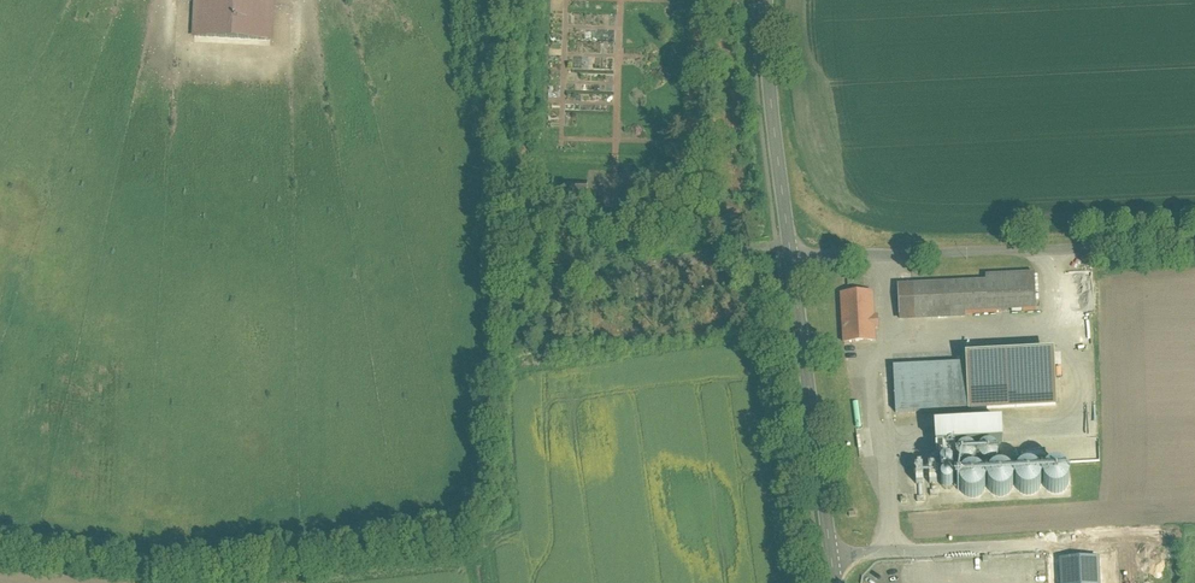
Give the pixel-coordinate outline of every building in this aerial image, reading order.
[(193,36),(275,40),(277,0),(194,0),(193,36)] [(984,281),(895,285),(897,323),(964,320),(964,315),(1035,312),(1033,274),(984,276),(984,281)] [(872,293),(838,294),(841,345),(874,344),(872,293)] [(1052,351),(963,356),(963,364),(891,368),(893,414),(1054,406),(1052,351)] [(1000,421),(931,424),(932,445),(1001,441),(1000,421)] [(975,458),(977,461),(979,464),(982,465),(986,466),(989,465),(992,464),(995,461),(996,458),(997,454),(996,451),(994,448),(991,446),(988,444),(984,444),(981,446),(978,448),(976,451),(975,454),(975,458)] [(953,459),(955,462),(957,465),(960,467),(964,467),(967,467),(971,465),(973,462),(974,459),(975,455),(974,452),(972,449),(969,447),(966,446),(962,446),(959,447),(956,449),(954,452),(953,455),(953,459)] [(936,468),(937,470),(939,472),(941,473),(943,473),(945,473),(947,471),(948,470),(949,468),(949,466),(949,464),(947,462),(946,461),(944,460),(942,460),(940,461),(938,462),(936,464),(936,466),(936,468)] [(1039,478),(1040,482),(1042,486),(1045,489),(1049,491),(1054,492),(1058,491),(1062,488),(1064,485),(1066,481),(1066,476),(1065,472),(1062,469),(1059,466),(1054,465),(1050,465),(1046,467),(1042,470),(1040,473),(1039,478)] [(1011,479),(1012,483),(1014,487),(1017,490),(1021,492),(1026,493),(1030,492),(1033,489),(1036,486),(1038,482),(1038,477),(1037,473),(1034,470),(1031,467),(1026,466),(1022,466),(1018,468),(1014,471),(1012,474),(1011,479)] [(983,481),(984,485),(986,489),(989,492),(993,494),(997,494),(1002,493),(1005,491),(1008,488),(1010,484),(1010,479),(1009,475),(1006,472),(1002,469),(998,468),(994,468),(990,470),(986,472),(984,476),(983,481)] [(956,482),(956,486),(958,490),(962,493),(966,495),(970,496),(974,495),(978,492),(981,489),(982,485),(982,481),(981,476),(979,473),(975,470),(971,469),(967,469),(962,471),(959,474),(957,478),(956,482)] [(937,483),(938,485),(940,486),(942,487),(944,488),(946,487),(948,486),(949,484),(950,482),(950,480),(950,478),(948,477),(947,475),(945,474),(943,474),(941,475),(939,476),(937,478),(937,481),(937,483)]
